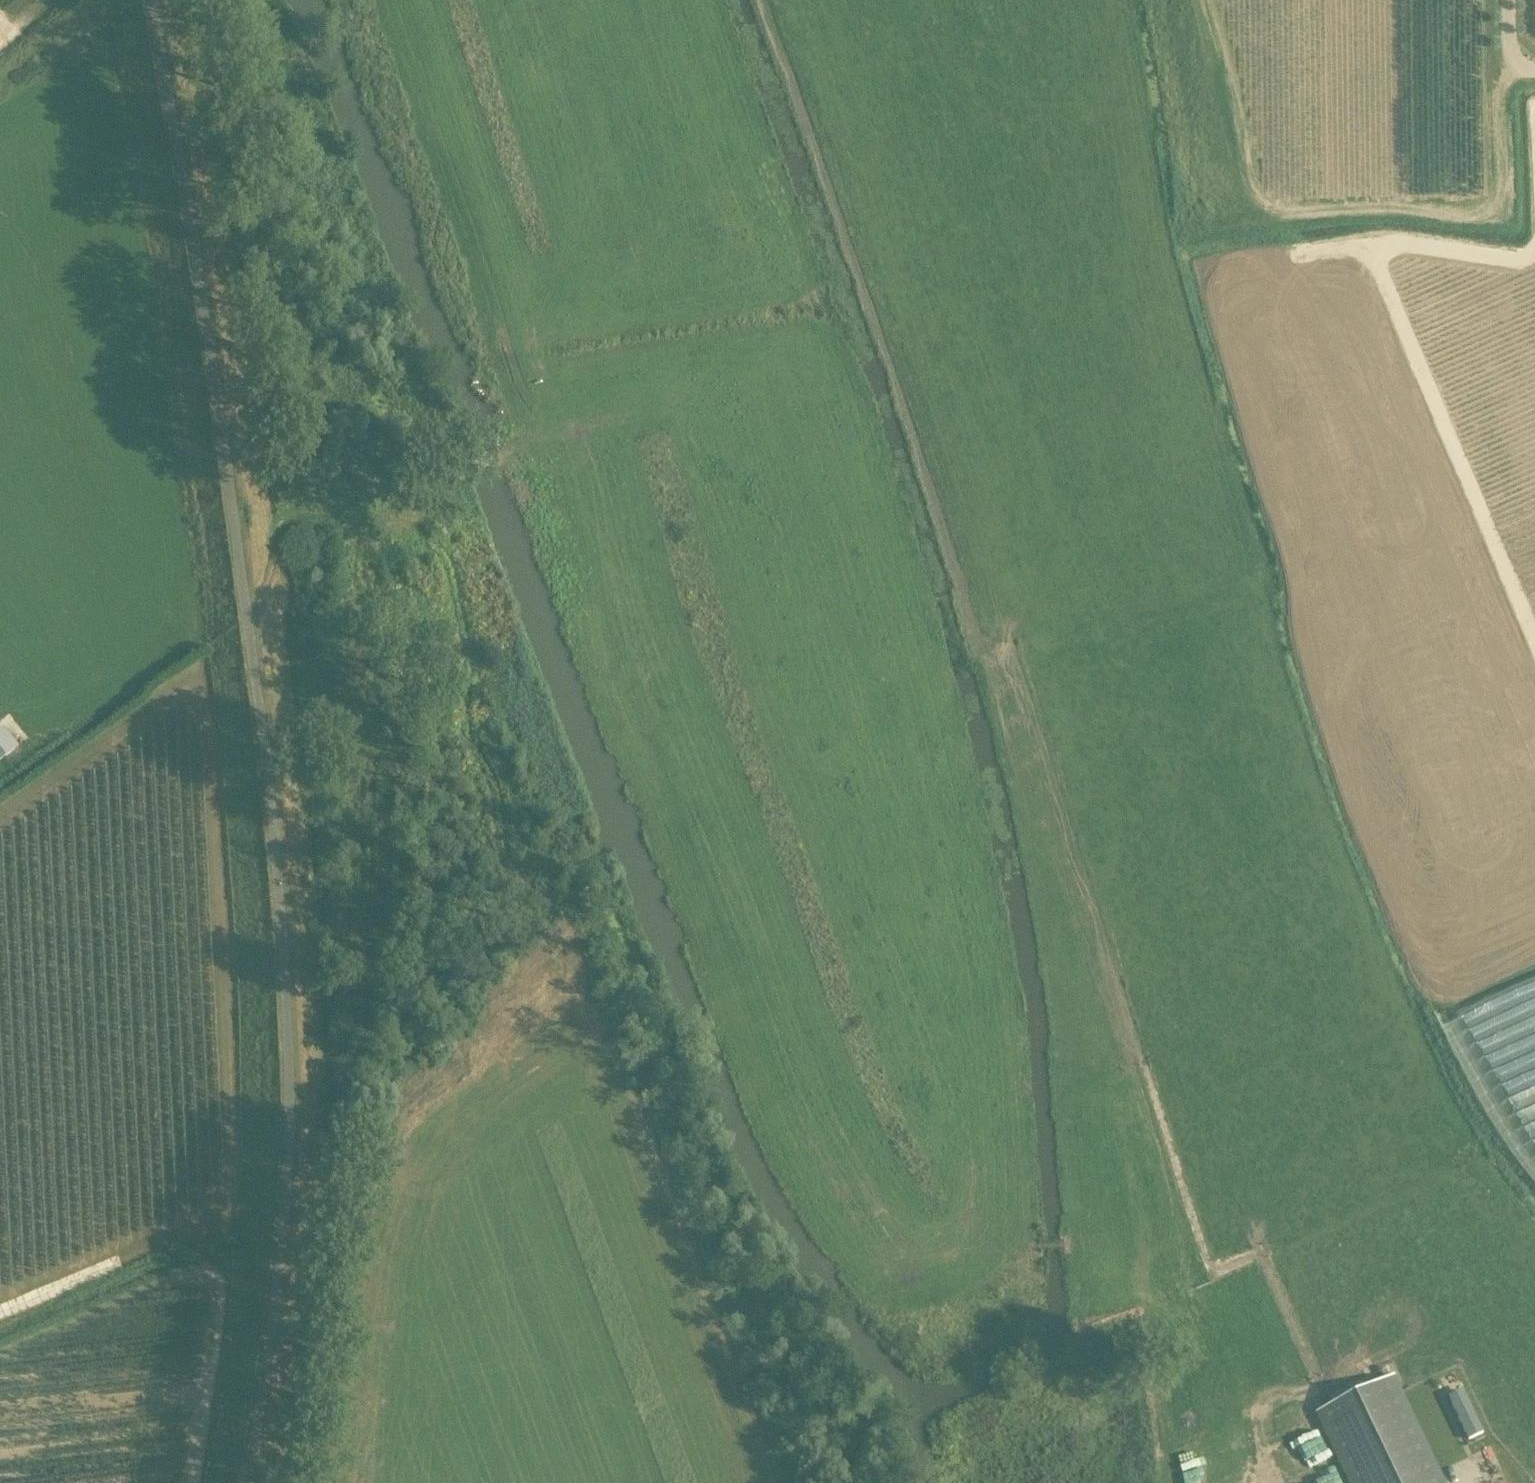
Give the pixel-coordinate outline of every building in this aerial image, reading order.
[(0,726),(0,761),(18,746),(1,725),(0,726)] [(1316,1413),(1349,1482),(1444,1482),(1394,1377),(1316,1413)] [(1451,1398),(1450,1401),(1468,1440),(1483,1434),(1464,1394),(1461,1393),(1451,1398)] [(1281,1433),(1272,1437),(1282,1456),(1317,1438),(1304,1411),(1277,1424),(1281,1433)] [(1182,1464),(1208,1455),(1199,1432),(1173,1442),(1182,1464)]
